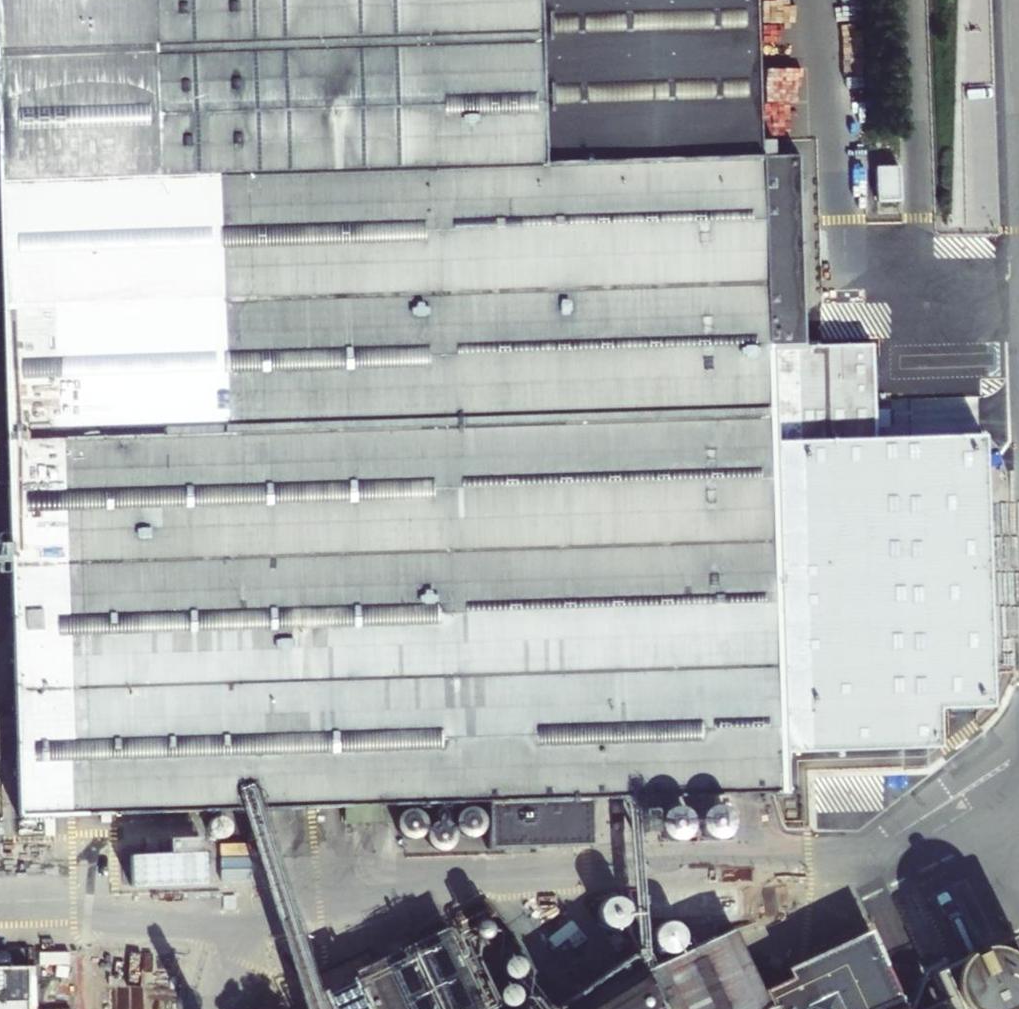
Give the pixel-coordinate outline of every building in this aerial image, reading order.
[(539,848),(537,801),(537,783),(552,783),(553,801),(688,796),(688,784),(734,783),(735,795),(780,793),(764,263),(761,155),(544,163),(539,0),(0,0),(0,484),(7,484),(18,817),(434,804),(435,848),(435,852),(489,850),(539,848)] [(761,155),(757,0),(539,0),(544,163),(761,155)] [(552,783),(537,783),(537,801),(553,801),(552,783)] [(688,784),(688,796),(735,795),(734,783),(688,784)] [(693,934),(698,936),(703,936),(709,934),(713,932),(717,928),(720,924),(722,918),(722,913),(721,906),(719,903),(716,899),(711,895),(706,893),(701,893),(696,893),(690,895),(686,898),(682,902),(680,907),(679,913),(679,918),(681,923),(684,928),(688,932),(693,934)] [(621,899),(617,897),(613,897),(609,897),(606,899),(602,901),(600,904),(598,907),(597,911),(598,915),(599,919),(601,923),(604,925),(607,927),(611,928),(615,928),(619,927),(622,926),(625,923),(627,919),(629,916),(629,912),(628,908),(627,904),(624,901),(621,899)] [(676,923),(672,922),(668,921),(664,921),(661,923),(657,925),(655,928),(653,932),(652,936),(652,940),(654,944),(656,947),(659,950),(662,952),(666,953),(670,953),(674,952),(678,950),(681,948),(683,944),(684,940),(684,936),(684,932),(682,929),(679,926),(676,923)] [(446,927),(352,972),(369,1008),(485,1008),(446,927)] [(869,929),(785,969),(789,977),(762,990),(733,929),(640,971),(633,955),(628,954),(553,1008),(906,1008),(869,929)] [(975,947),(965,952),(959,957),(956,961),(929,973),(945,1008),(1018,1008),(1018,942),(1015,933),(988,946),(986,946),(979,946),(975,947)] [(111,942),(49,984),(64,1006),(60,1008),(155,1008),(111,942)] [(34,956),(33,947),(0,948),(0,1008),(35,1008),(34,956)] [(538,990),(512,1008),(552,1008),(538,990)]
